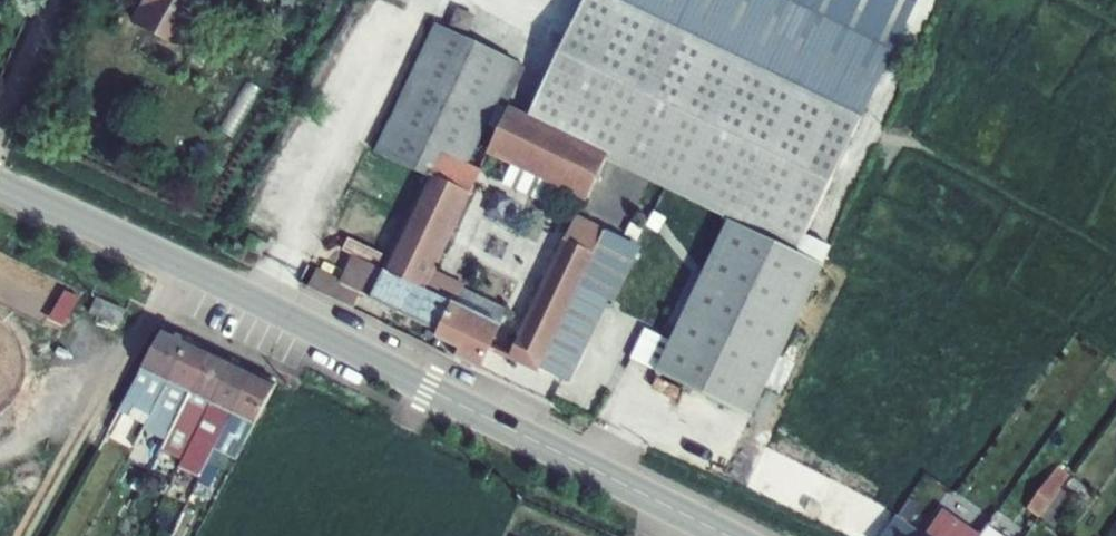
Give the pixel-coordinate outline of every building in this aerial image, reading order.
[(134,7),(178,33),(196,0),(138,0),(134,7)] [(526,120),(508,112),(489,152),(589,201),(610,158),(801,250),(806,239),(869,103),(747,45),(769,0),(584,0),(526,120)] [(747,45),(869,103),(900,36),(918,0),(769,0),(747,45)] [(178,33),(134,7),(125,22),(169,47),(178,33)] [(424,291),(433,274),(480,173),(469,167),(479,147),(476,146),(495,105),(515,64),(436,26),(376,153),(428,178),(384,271),(353,257),(341,283),(316,271),(308,288),(354,309),(360,295),(440,334),(437,339),(459,350),(455,358),(479,370),(500,327),(455,306),(424,291)] [(489,152),(508,112),(495,105),(476,146),(479,147),(489,152)] [(730,221),(655,377),(748,422),(823,267),(799,255),(730,221)] [(604,238),(576,224),(506,364),(534,378),(537,373),(562,386),(597,320),(602,322),(638,254),(604,238)] [(262,255),(267,245),(252,238),(247,248),(262,255)] [(801,250),(799,255),(823,267),(831,251),(806,239),(801,250)] [(123,313),(94,299),(87,314),(116,327),(123,313)] [(653,360),(666,333),(634,317),(621,345),(653,360)] [(187,341),(163,330),(125,397),(117,411),(127,417),(133,407),(149,416),(152,410),(158,398),(187,341)] [(170,427),(180,409),(209,352),(187,341),(158,398),(152,410),(149,416),(146,420),(143,426),(164,438),(170,427)] [(191,441),(202,421),(231,362),(209,352),(180,409),(170,427),(164,438),(159,448),(181,460),(191,441)] [(202,421),(224,432),(256,374),(231,362),(202,421)] [(224,432),(216,448),(236,459),(245,443),(276,384),(256,374),(224,432)] [(1051,516),(1073,468),(1058,461),(1036,509),(1051,516)] [(973,533),(941,512),(926,535),(971,535),(973,533)] [(883,535),(916,535),(893,521),(883,535)]
